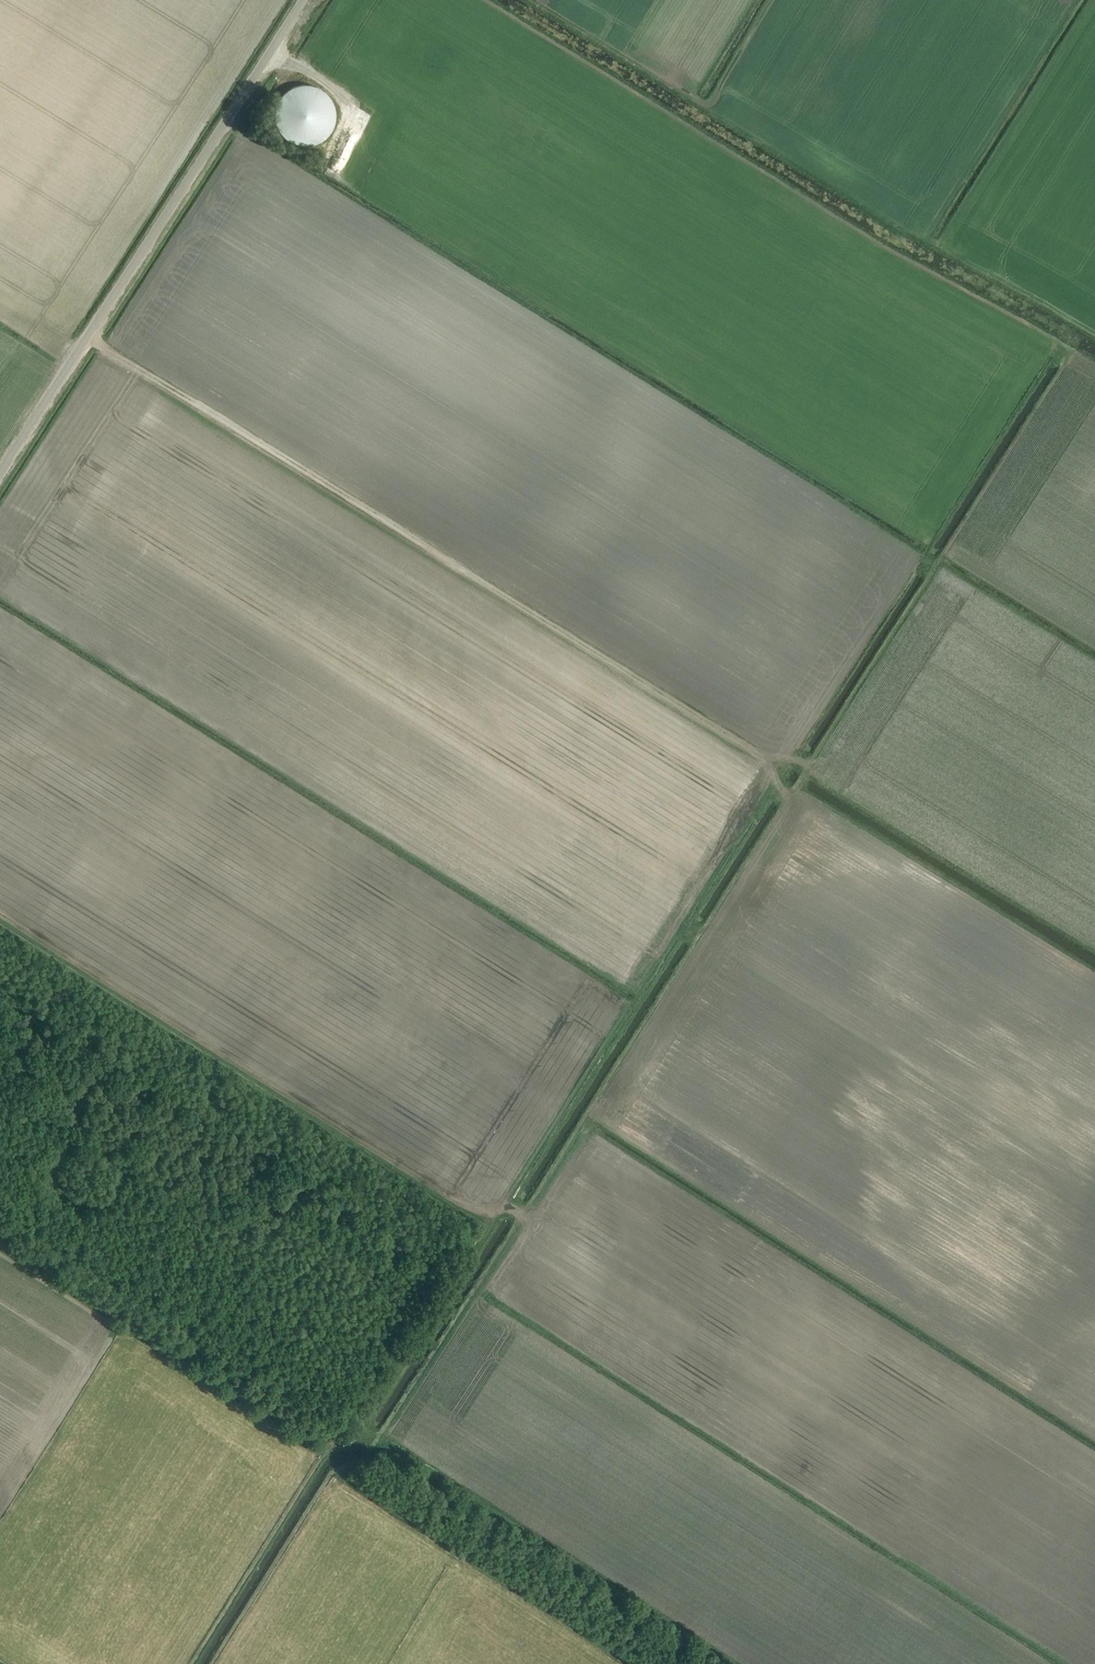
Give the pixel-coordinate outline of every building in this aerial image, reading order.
[(331,107),(330,103),(328,98),(325,94),(321,91),(317,88),(313,86),(308,85),(303,84),(298,85),(293,86),(289,88),(285,91),(281,94),(278,98),(276,103),(274,107),(274,112),(274,117),(275,122),(277,126),(279,131),(283,134),(287,137),(291,140),(296,141),(300,142),(305,142),(310,141),(315,140),(319,137),(323,134),(326,131),(329,126),(331,122),(332,117),(332,112),(331,107)]
